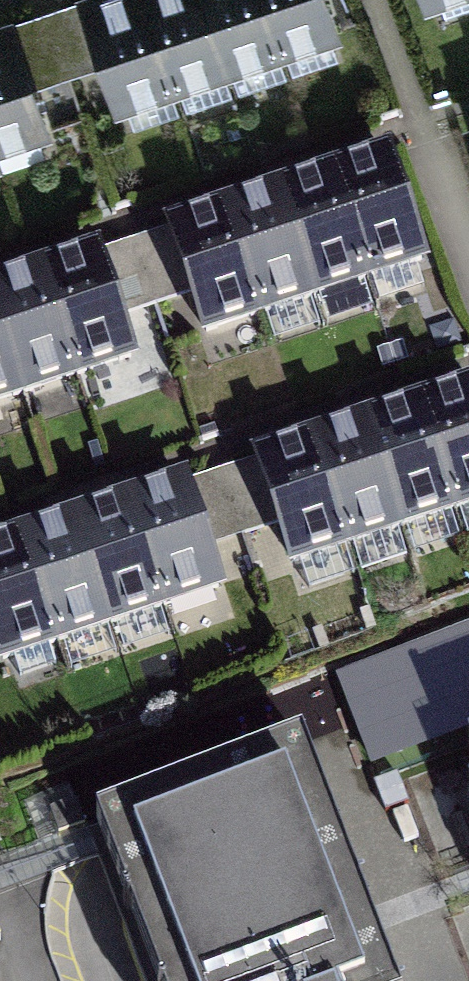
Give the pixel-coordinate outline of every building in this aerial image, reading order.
[(332,0),(88,0),(46,13),(84,128),(346,44),(332,0)] [(425,14),(467,0),(420,0),(425,14)] [(46,13),(0,28),(0,155),(84,128),(46,13)] [(433,275),(395,158),(134,243),(172,359),(433,275)] [(134,243),(0,286),(0,415),(172,359),(134,243)] [(220,471),(258,590),(468,522),(468,391),(220,471)] [(220,471),(0,542),(0,673),(258,590),(220,471)] [(297,744),(93,823),(154,980),(389,980),(297,744)] [(0,918),(0,947),(9,943),(0,918)]
